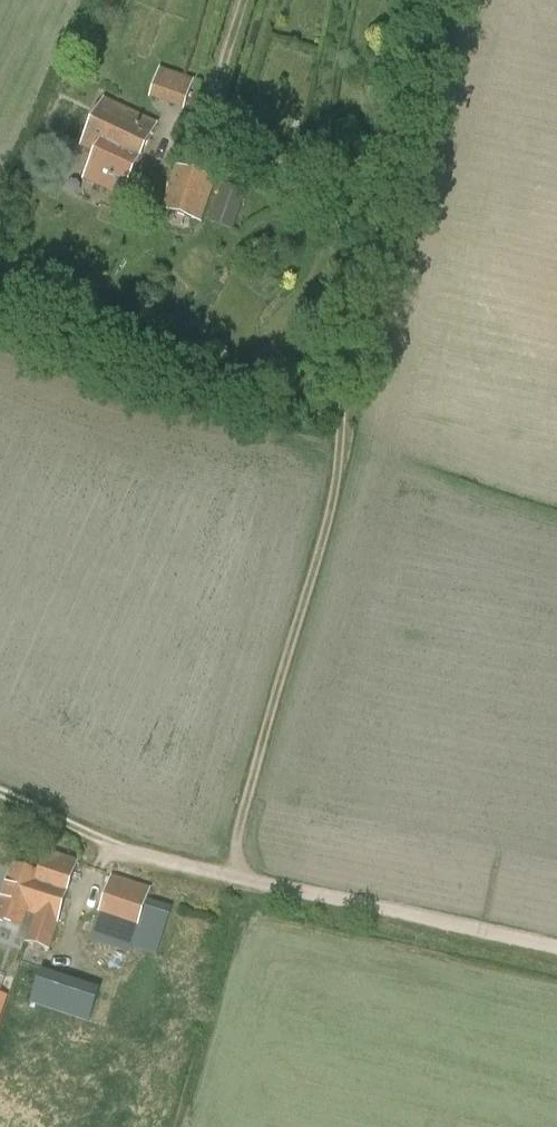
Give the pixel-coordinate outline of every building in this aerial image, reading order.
[(193,108),(199,76),(162,69),(156,100),(193,108)] [(96,153),(85,176),(122,194),(155,124),(103,99),(81,146),(96,153)] [(176,165),(162,208),(202,222),(217,178),(176,165)] [(210,222),(229,230),(243,191),(223,185),(210,222)] [(30,930),(26,943),(50,951),(78,862),(45,852),(39,872),(38,871),(35,882),(43,885),(39,896),(37,903),(39,903),(30,930)] [(30,930),(39,903),(37,903),(39,896),(43,885),(35,882),(38,871),(12,863),(0,902),(0,920),(22,927),(26,914),(34,916),(30,930)] [(111,875),(89,941),(128,954),(131,948),(156,955),(172,908),(146,900),(151,888),(111,875)] [(41,970),(30,1004),(88,1023),(99,990),(41,970)]
